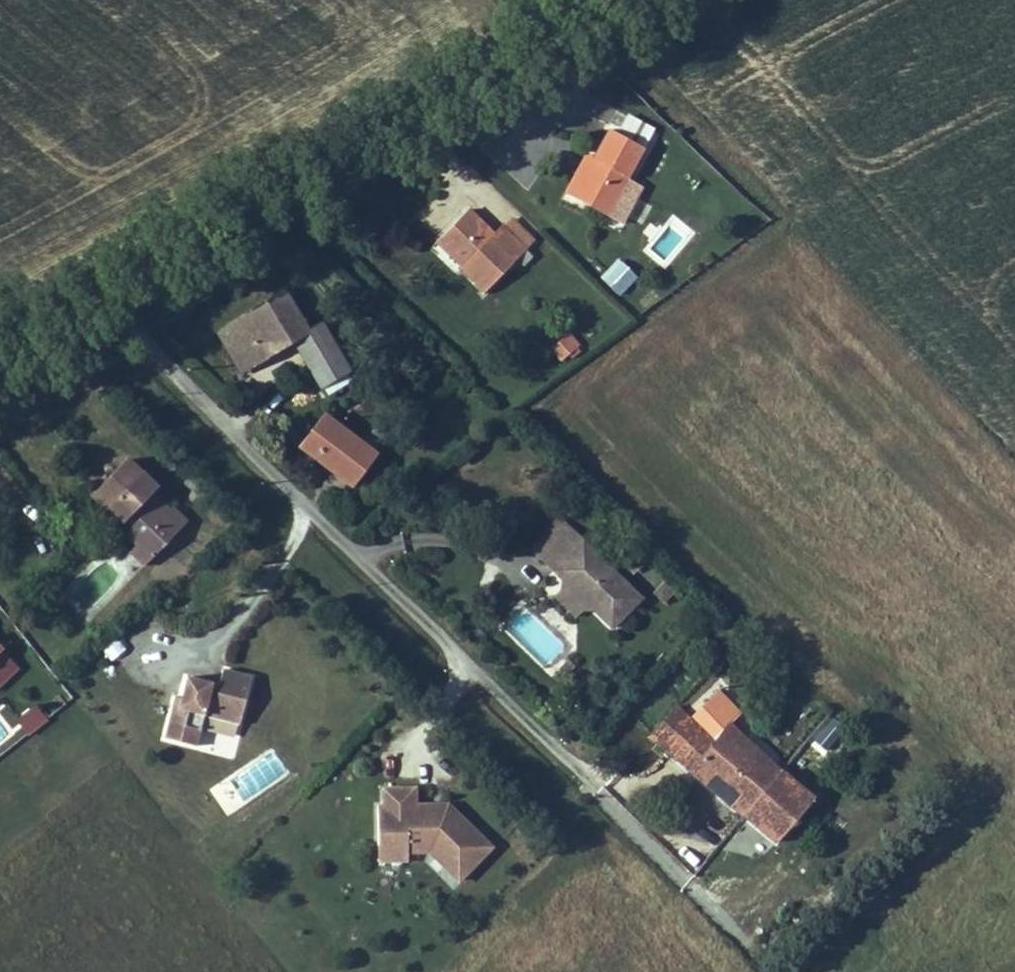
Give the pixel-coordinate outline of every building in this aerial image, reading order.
[(585,153),(564,193),(625,224),(644,187),(629,179),(655,129),(627,114),(617,134),(608,129),(593,157),(585,153)] [(494,236),(469,211),(442,237),(468,264),(461,270),(460,271),(483,294),(525,253),(502,229),(494,236)] [(516,215),(502,229),(525,253),(539,239),(516,215)] [(435,244),(461,270),(468,264),(442,237),(435,244)] [(637,279),(618,259),(599,279),(619,298),(637,279)] [(286,291),(215,331),(240,375),(294,344),(311,335),(309,330),(286,291)] [(309,330),(311,335),(294,344),(321,391),(353,373),(323,322),(309,330)] [(581,345),(570,332),(549,350),(560,363),(581,345)] [(378,455),(324,414),(297,449),(351,490),(378,455)] [(154,494),(159,489),(128,458),(90,498),(137,543),(153,559),(175,535),(160,521),(170,510),(154,494)] [(173,507),(170,510),(160,521),(175,535),(188,522),(173,507)] [(541,560),(572,529),(559,517),(529,548),(541,560)] [(643,599),(572,529),(541,560),(560,579),(561,594),(579,612),(592,610),(613,631),(643,599)] [(142,570),(153,559),(137,543),(126,554),(142,570)] [(579,612),(561,594),(555,600),(573,618),(579,612)] [(109,663),(126,652),(116,637),(99,648),(109,663)] [(4,651),(0,655),(0,690),(21,669),(4,651)] [(175,697),(163,738),(198,748),(207,716),(240,726),(254,677),(220,668),(216,684),(187,676),(181,698),(175,697)] [(706,676),(649,738),(751,825),(791,778),(731,725),(743,712),(706,676)] [(270,747),(209,790),(227,815),(288,772),(270,747)] [(791,778),(751,825),(776,846),(816,799),(791,778)] [(382,788),(382,804),(378,804),(379,866),(409,865),(409,855),(428,855),(458,885),(495,848),(449,803),(417,804),(417,787),(382,788)]
